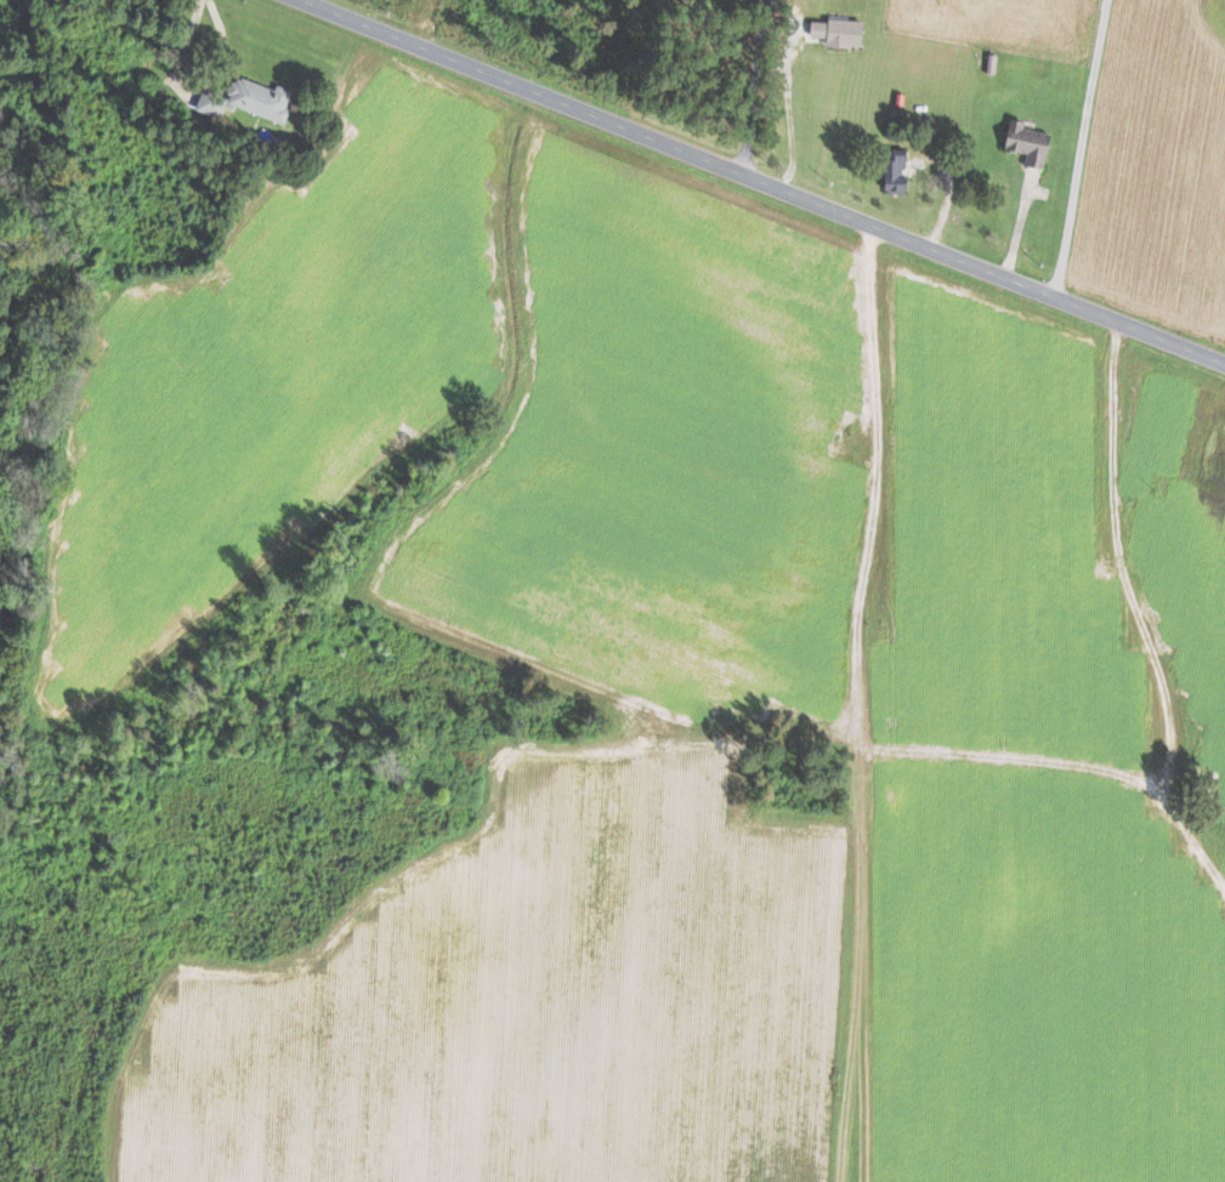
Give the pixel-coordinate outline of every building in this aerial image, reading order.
[(870,22),(817,19),(816,37),(831,38),(831,47),(868,48),(870,22)] [(291,125),(296,109),(292,108),(298,91),(281,85),(280,90),(246,78),(236,105),(291,125)] [(234,97),(207,90),(201,111),(228,118),(234,97)] [(1058,135),(1029,129),(1030,122),(1014,119),(1007,149),(1031,155),(1029,165),(1051,170),(1058,135)] [(914,154),(891,154),(890,192),(915,193),(915,177),(906,177),(907,167),(914,168),(914,154)]
